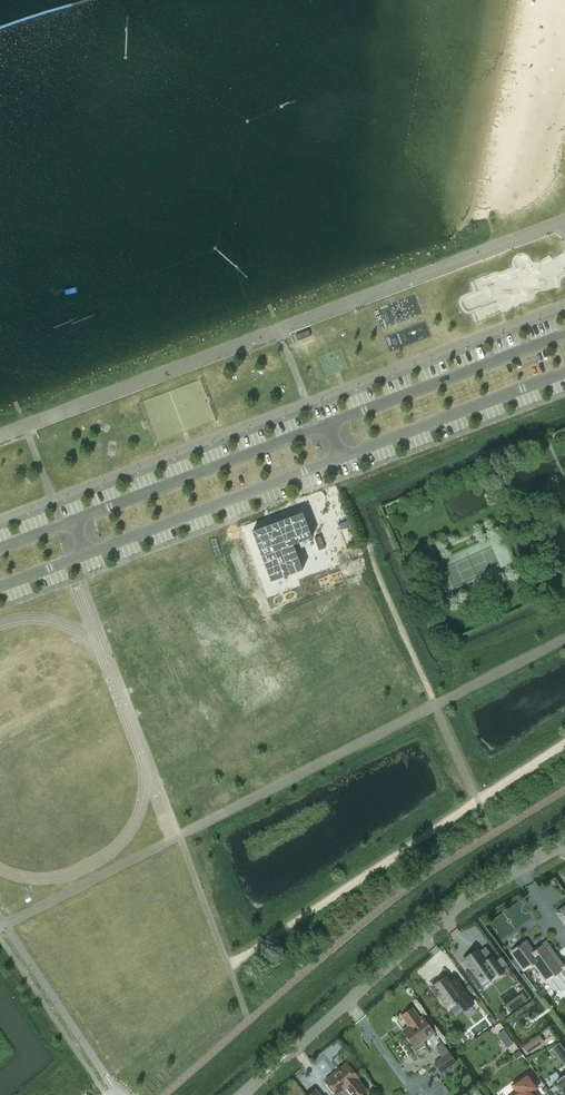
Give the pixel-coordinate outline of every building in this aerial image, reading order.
[(472,310),(474,319),(500,312),(498,302),(472,310)] [(308,331),(295,336),(297,342),(310,336),(308,331)] [(302,513),(252,532),(271,582),(274,581),(283,577),(302,570),(293,545),(299,543),(309,539),(312,538),(302,513)] [(549,533),(539,538),(547,555),(557,551),(549,533)] [(556,912),(564,924),(564,906),(556,912)] [(515,958),(510,961),(518,972),(523,968),(523,969),(524,968),(533,961),(545,978),(559,967),(560,968),(564,965),(546,940),(542,943),(543,945),(533,952),(530,947),(526,941),(511,952),(515,958)] [(478,950),(463,960),(470,968),(468,970),(466,971),(472,980),(477,976),(480,979),(481,979),(483,982),(494,974),(496,976),(503,971),(492,957),(486,961),(478,950)] [(446,977),(433,987),(448,1007),(457,1000),(464,1009),(473,1003),(455,978),(449,982),(446,977)] [(434,1033),(422,1017),(419,1019),(412,1008),(409,1010),(407,1009),(404,1012),(403,1014),(401,1016),(409,1026),(402,1031),(406,1036),(405,1038),(408,1042),(411,1042),(413,1045),(411,1047),(415,1052),(425,1045),(422,1041),(434,1033)] [(547,1021),(539,1024),(548,1042),(555,1038),(547,1021)] [(504,1045),(522,1042),(519,1024),(500,1028),(504,1045)] [(552,1047),(564,1065),(564,1064),(564,1047),(561,1041),(552,1047)] [(440,1072),(455,1062),(448,1053),(434,1063),(440,1072)] [(356,1078),(357,1077),(346,1063),(325,1081),(336,1094),(344,1088),(349,1094),(360,1094),(366,1090),(356,1078)] [(559,1076),(561,1078),(553,1083),(561,1094),(564,1094),(564,1072),(559,1076)] [(530,1092),(536,1087),(527,1074),(513,1085),(518,1092),(513,1094),(533,1094),(530,1092)]
